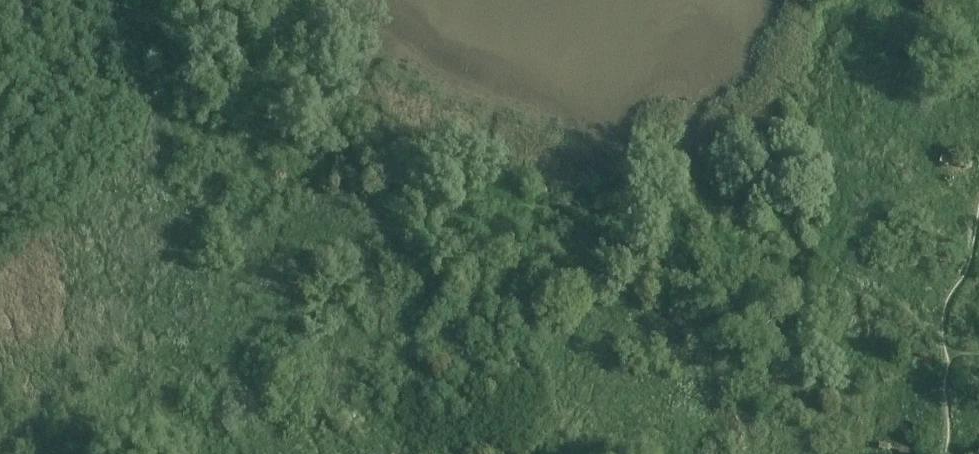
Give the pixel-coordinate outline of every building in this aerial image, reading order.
[(978,75),(978,67),(962,63),(960,71),(978,75)] [(889,453),(915,453),(916,452),(884,445),(882,452),(889,453)]
